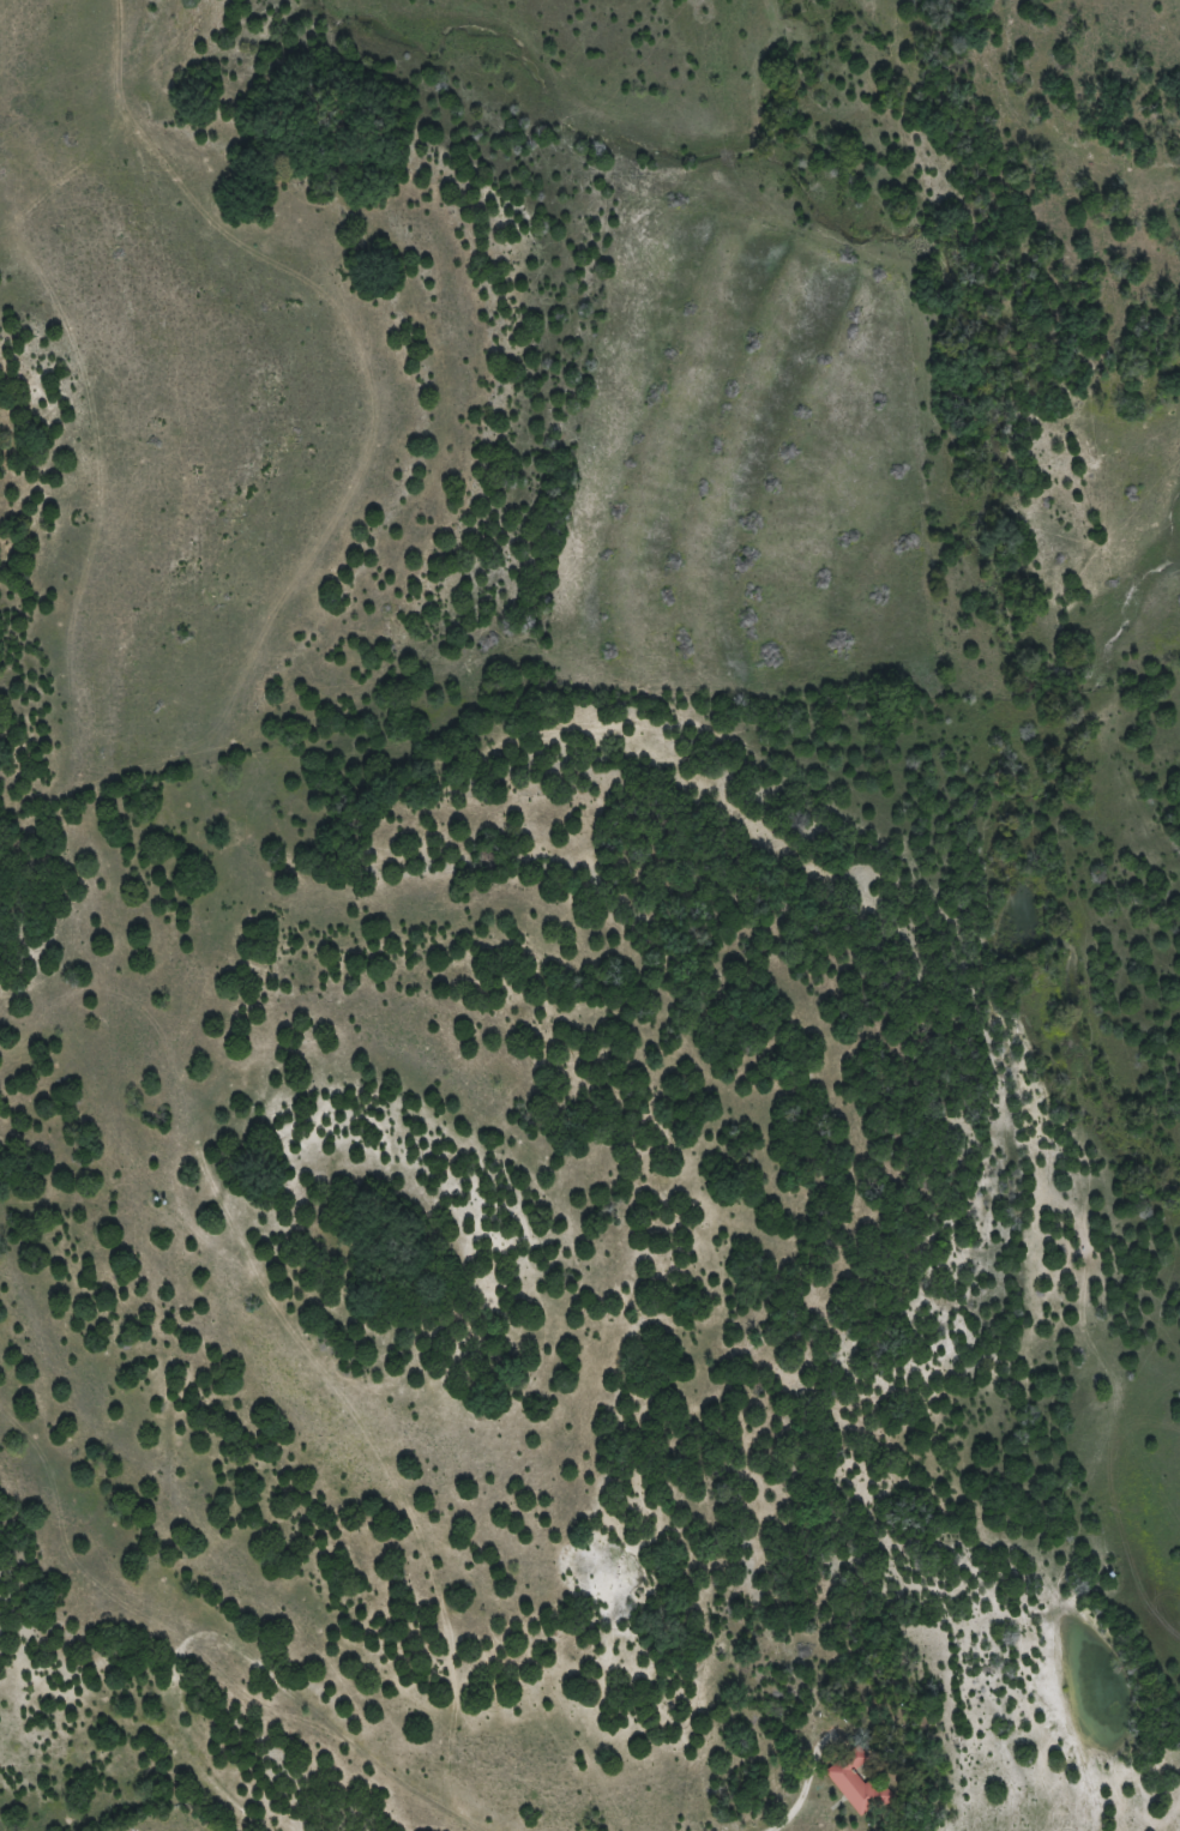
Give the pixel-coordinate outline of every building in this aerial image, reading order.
[(862,1821),(894,1798),(884,1784),(872,1792),(855,1770),(869,1760),(858,1746),(825,1770),(862,1821)]
